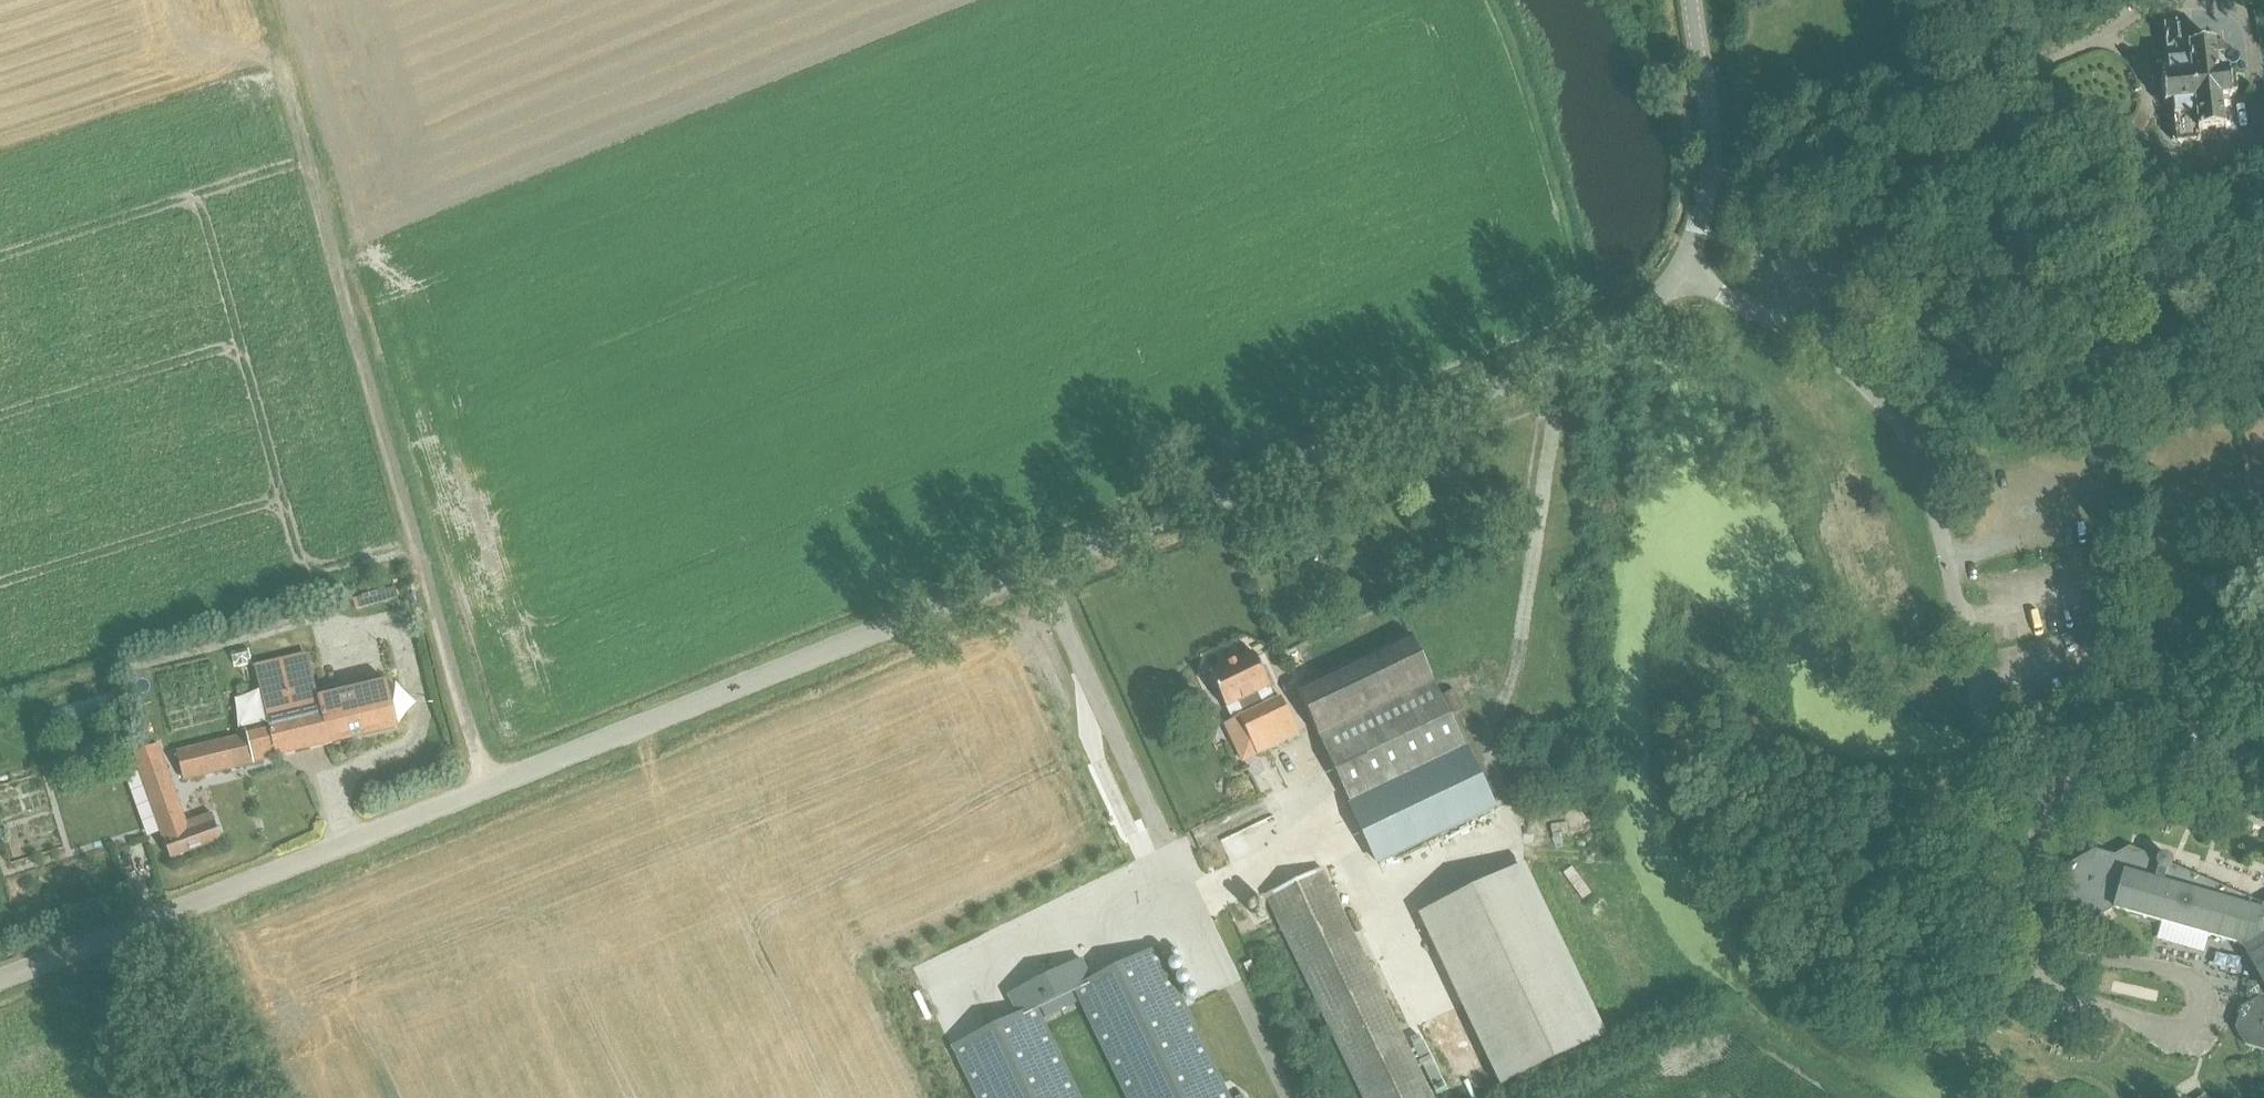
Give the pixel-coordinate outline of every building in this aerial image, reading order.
[(2230,93),(2236,92),(2234,73),(2228,74),(2227,69),(2217,71),(2213,42),(2195,44),(2194,35),(2187,36),(2186,26),(2182,22),(2163,25),(2166,50),(2167,50),(2168,62),(2165,62),(2167,77),(2160,77),(2163,105),(2170,104),(2174,136),(2171,140),(2180,147),(2183,143),(2199,141),(2198,130),(2223,127),(2220,98),(2230,97),(2230,93)] [(1296,690),(1352,809),(1378,864),(1493,810),(1410,635),(1296,690)] [(269,724),(246,729),(247,734),(253,762),(277,757),(398,728),(388,682),(318,698),(307,653),(255,666),(269,724)] [(1299,736),(1280,697),(1275,700),(1269,688),(1253,653),(1210,674),(1226,708),(1232,720),(1238,718),(1256,756),(1299,736)] [(247,734),(177,751),(184,781),(254,765),(253,762),(247,734)] [(159,745),(132,755),(170,861),(222,842),(211,812),(187,821),(159,745)] [(2261,905),(2170,866),(2170,861),(2168,857),(2164,855),(2159,856),(2156,859),(2128,847),(2113,856),(2094,851),(2077,861),(2077,860),(2066,866),(2060,885),(2066,896),(2067,895),(2077,913),(2096,918),(2114,910),(2113,911),(2242,946),(2262,983),(2260,984),(2258,998),(2240,1008),(2236,1021),(2234,1028),(2244,1045),(2263,1051),(2263,904),(2261,905)] [(1321,869),(1265,896),(1362,1097),(1432,1097),(1321,869)] [(1522,869),(1425,917),(1500,1082),(1602,1035),(1522,869)] [(1073,991),(1074,994),(1124,1097),(1228,1097),(1157,951),(1092,982),(1073,991)] [(1082,962),(1008,997),(1017,1015),(1035,1006),(1038,1012),(1040,1011),(1044,1019),(1076,1004),(1072,995),(1074,994),(1073,991),(1092,982),(1082,962)] [(951,1047),(975,1097),(1079,1097),(1038,1012),(1035,1006),(1017,1015),(951,1047)] [(1082,1097),(1124,1097),(1081,1009),(1047,1025),(1082,1097)]
